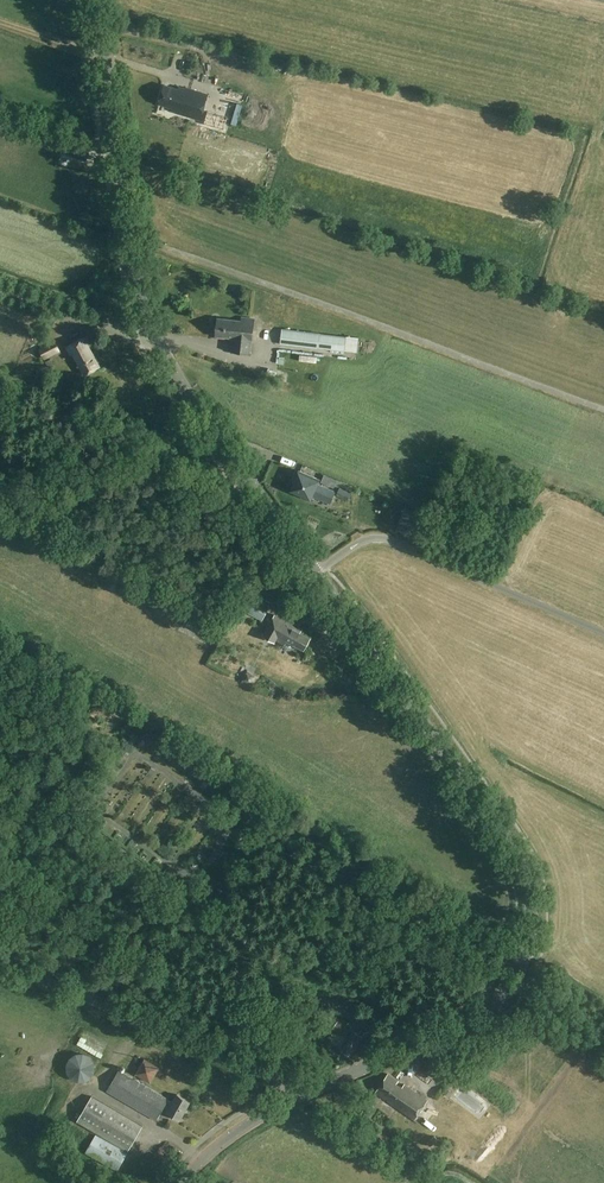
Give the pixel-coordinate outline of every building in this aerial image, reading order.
[(123,38),(123,48),(138,49),(138,38),(123,38)] [(179,58),(192,64),(196,54),(184,49),(179,58)] [(208,94),(187,88),(186,91),(165,85),(159,104),(172,108),(171,110),(176,111),(175,112),(200,120),(208,94)] [(221,98),(215,116),(224,118),(229,101),(221,98)] [(87,161),(90,150),(72,144),(71,146),(66,144),(64,151),(69,153),(68,154),(87,161)] [(232,351),(249,353),(251,338),(252,338),(254,320),(243,318),(243,322),(218,319),(216,335),(234,338),(232,351)] [(322,333),(282,329),(280,344),(320,349),(320,348),(345,351),(347,337),(322,334),(322,333)] [(86,337),(67,347),(72,355),(73,354),(85,375),(99,367),(87,345),(90,344),(86,337)] [(347,337),(346,351),(358,352),(360,338),(347,337)] [(55,342),(40,350),(44,358),(59,350),(55,342)] [(290,491),(312,500),(313,496),(331,504),(336,492),(319,485),(320,480),(299,471),(290,491)] [(351,493),(340,488),(337,495),(349,500),(351,493)] [(330,519),(332,512),(323,509),(321,516),(330,519)] [(339,523),(332,527),(336,533),(343,529),(339,523)] [(244,594),(237,607),(262,620),(269,607),(244,594)] [(211,625),(193,614),(187,625),(206,635),(211,625)] [(304,650),(310,638),(301,633),(303,630),(275,615),(264,636),(275,642),(277,639),(285,643),(286,641),(287,641),(284,646),(292,650),(295,645),(304,650)] [(247,672),(241,682),(252,688),(257,677),(247,672)] [(238,837),(236,847),(242,849),(245,839),(238,837)] [(332,1029),(344,1038),(351,1029),(338,1020),(332,1029)] [(92,1050),(98,1038),(82,1030),(76,1042),(92,1050)] [(358,1035),(353,1032),(341,1049),(350,1055),(365,1033),(361,1031),(358,1035)] [(433,1052),(421,1069),(433,1077),(445,1059),(433,1052)] [(71,1056),(70,1058),(69,1060),(67,1065),(67,1070),(68,1073),(69,1075),(71,1078),(73,1079),(76,1081),(78,1082),(81,1082),(83,1082),(85,1082),(88,1080),(92,1077),(94,1075),(95,1073),(96,1069),(95,1064),(94,1061),(93,1059),(91,1057),(89,1055),(86,1054),(83,1053),(80,1053),(77,1053),(74,1054),(71,1056)] [(141,1053),(132,1070),(148,1078),(157,1061),(141,1053)] [(107,1091),(157,1120),(165,1107),(169,1109),(167,1113),(180,1120),(190,1103),(177,1095),(173,1102),(168,1100),(169,1099),(119,1070),(107,1091)] [(399,1081),(388,1073),(375,1093),(414,1119),(428,1099),(405,1084),(402,1088),(396,1085),(399,1081)] [(128,1151),(143,1126),(92,1096),(77,1121),(128,1151)] [(363,1108),(369,1112),(374,1105),(367,1101),(363,1108)] [(393,1139),(381,1130),(375,1139),(387,1147),(393,1139)] [(96,1135),(86,1152),(117,1170),(127,1153),(96,1135)] [(421,1154),(424,1149),(416,1144),(413,1149),(421,1154)]
